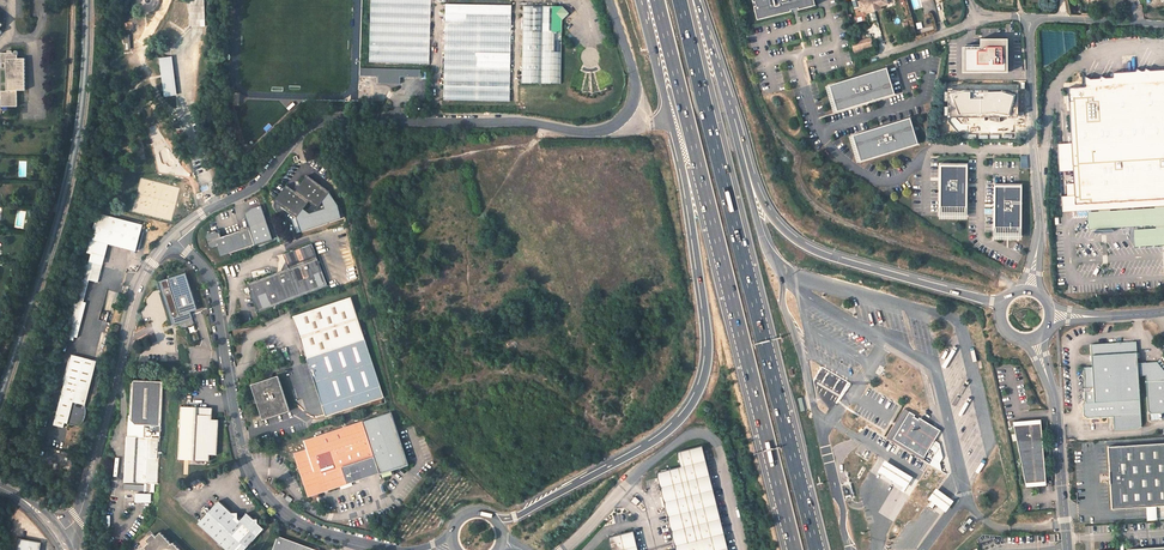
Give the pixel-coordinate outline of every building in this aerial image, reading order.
[(191,27),(205,26),(204,0),(190,0),(191,27)] [(370,62),(430,63),(431,0),(371,0),(370,62)] [(754,2),(756,2),(757,5),(755,6),(758,19),(792,11),(792,9),(799,7),(799,9),(817,5),(815,0),(753,0),(754,2)] [(858,2),(861,12),(867,10),(868,13),(881,9),(880,6),(887,4),(886,0),(865,0),(858,2)] [(512,5),(446,4),(444,99),(511,100),(512,5)] [(522,11),(520,89),(559,90),(561,25),(554,19),(554,12),(522,11)] [(949,38),(953,48),(977,40),(975,29),(949,38)] [(856,54),(875,48),(872,37),(852,43),(856,54)] [(1014,72),(1013,38),(982,39),(982,46),(964,46),(964,55),(968,55),(968,66),(971,66),(971,73),(1014,72)] [(27,86),(25,54),(18,54),(18,49),(17,47),(16,46),(15,46),(14,46),(14,47),(13,47),(13,49),(1,50),(1,60),(7,60),(8,87),(3,87),(4,103),(19,103),(19,86),(27,86)] [(176,95),(173,56),(161,57),(164,96),(176,95)] [(887,67),(829,84),(837,110),(895,93),(892,83),(887,67)] [(408,70),(373,68),(372,76),(379,76),(379,83),(387,84),(387,76),(393,77),(393,84),(400,84),(401,77),(408,77),(408,70)] [(1076,202),(1163,197),(1163,69),(1113,72),(1113,78),(1089,79),(1090,86),(1069,87),(1072,142),(1060,143),(1062,169),(1074,169),(1075,194),(1062,195),(1063,210),(1076,209),(1076,202)] [(977,89),(977,103),(994,102),(1007,106),(1012,93),(997,89),(977,89)] [(911,117),(853,135),(861,161),(919,144),(911,117)] [(967,163),(940,163),(941,200),(968,200),(967,163)] [(307,176),(295,192),(283,208),(296,218),(308,202),(317,209),(329,192),(307,176)] [(1022,183),(995,183),(995,220),(1022,220),(1022,183)] [(283,208),(295,192),(286,185),(274,201),(283,208)] [(1076,202),(1076,209),(1163,204),(1163,197),(1076,202)] [(1088,210),(1088,219),(1088,227),(1155,223),(1155,226),(1133,227),(1134,245),(1163,243),(1163,206),(1088,210)] [(145,226),(100,215),(90,255),(107,259),(111,245),(139,252),(145,226)] [(220,231),(215,228),(209,230),(206,235),(209,244),(214,246),(218,245),(221,254),(256,243),(250,226),(222,235),(220,231)] [(313,243),(285,254),(290,266),(249,282),(260,311),(329,284),(313,243)] [(106,267),(88,262),(84,280),(93,282),(101,284),(106,267)] [(184,271),(158,279),(172,323),(191,317),(189,309),(196,307),(184,271)] [(81,293),(89,295),(93,282),(84,280),(81,293)] [(79,339),(82,340),(90,304),(87,304),(89,295),(81,293),(70,337),(79,339)] [(365,341),(351,298),(293,317),(307,360),(365,341)] [(383,394),(365,341),(307,360),(322,407),(324,413),(383,394)] [(1110,431),(1133,430),(1134,429),(1135,429),(1136,428),(1137,427),(1137,425),(1134,377),(1141,377),(1144,409),(1144,410),(1145,412),(1146,412),(1147,413),(1148,413),(1163,412),(1163,383),(1163,376),(1152,362),(1133,363),(1131,342),(1084,345),(1086,368),(1078,369),(1080,404),(1079,404),(1078,405),(1078,406),(1078,407),(1079,417),(1079,418),(1080,418),(1081,419),(1082,419),(1082,420),(1109,418),(1110,431)] [(90,408),(101,363),(76,357),(59,428),(69,430),(72,420),(86,424),(87,423),(88,422),(89,421),(91,419),(92,417),(92,415),(92,412),(91,409),(90,408)] [(278,377),(251,386),(263,420),(289,412),(278,377)] [(162,382),(131,381),(129,420),(134,425),(143,426),(142,438),(126,437),(124,483),(157,484),(162,382)] [(206,404),(182,402),(179,459),(209,461),(210,454),(217,455),(219,417),(212,417),(212,412),(206,411),(206,404)] [(942,431),(907,411),(890,440),(926,461),(942,431)] [(382,480),(379,474),(392,470),(408,465),(390,413),(303,441),(306,449),(294,453),(309,501),(348,489),(382,480)] [(1048,482),(1042,423),(1016,425),(1029,483),(1048,482)] [(1156,506),(1163,506),(1163,444),(1106,448),(1110,509),(1143,507),(1156,506)] [(677,549),(728,549),(702,446),(677,452),(681,466),(657,472),(677,549)] [(877,472),(906,489),(913,477),(885,460),(877,472)] [(392,470),(379,474),(382,480),(394,476),(392,470)] [(954,501),(936,488),(928,499),(945,512),(954,501)] [(136,493),(135,501),(145,501),(145,493),(136,493)] [(635,496),(632,500),(637,505),(640,500),(635,496)] [(247,513),(240,520),(238,518),(232,518),(232,512),(218,500),(197,522),(227,549),(245,549),(265,528),(247,513)] [(1144,521),(1157,520),(1156,506),(1143,507),(1144,521)] [(612,549),(638,549),(633,530),(608,537),(612,549)] [(180,549),(177,546),(172,541),(170,543),(159,531),(155,535),(152,532),(145,538),(148,542),(143,546),(147,549),(181,549),(180,549)] [(278,536),(272,549),(315,549),(278,536)] [(19,537),(17,549),(39,549),(41,541),(19,537)]
